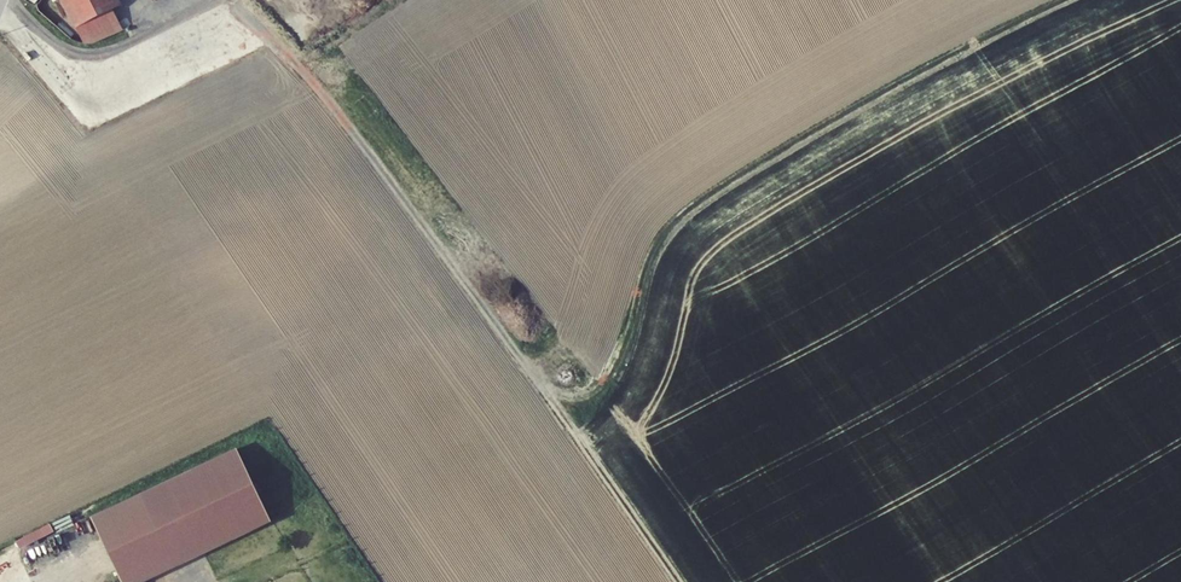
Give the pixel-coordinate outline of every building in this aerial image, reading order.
[(109,33),(95,0),(50,0),(70,48),(75,48),(109,33)] [(234,450),(89,516),(119,581),(132,581),(140,578),(267,520),(234,450)]
